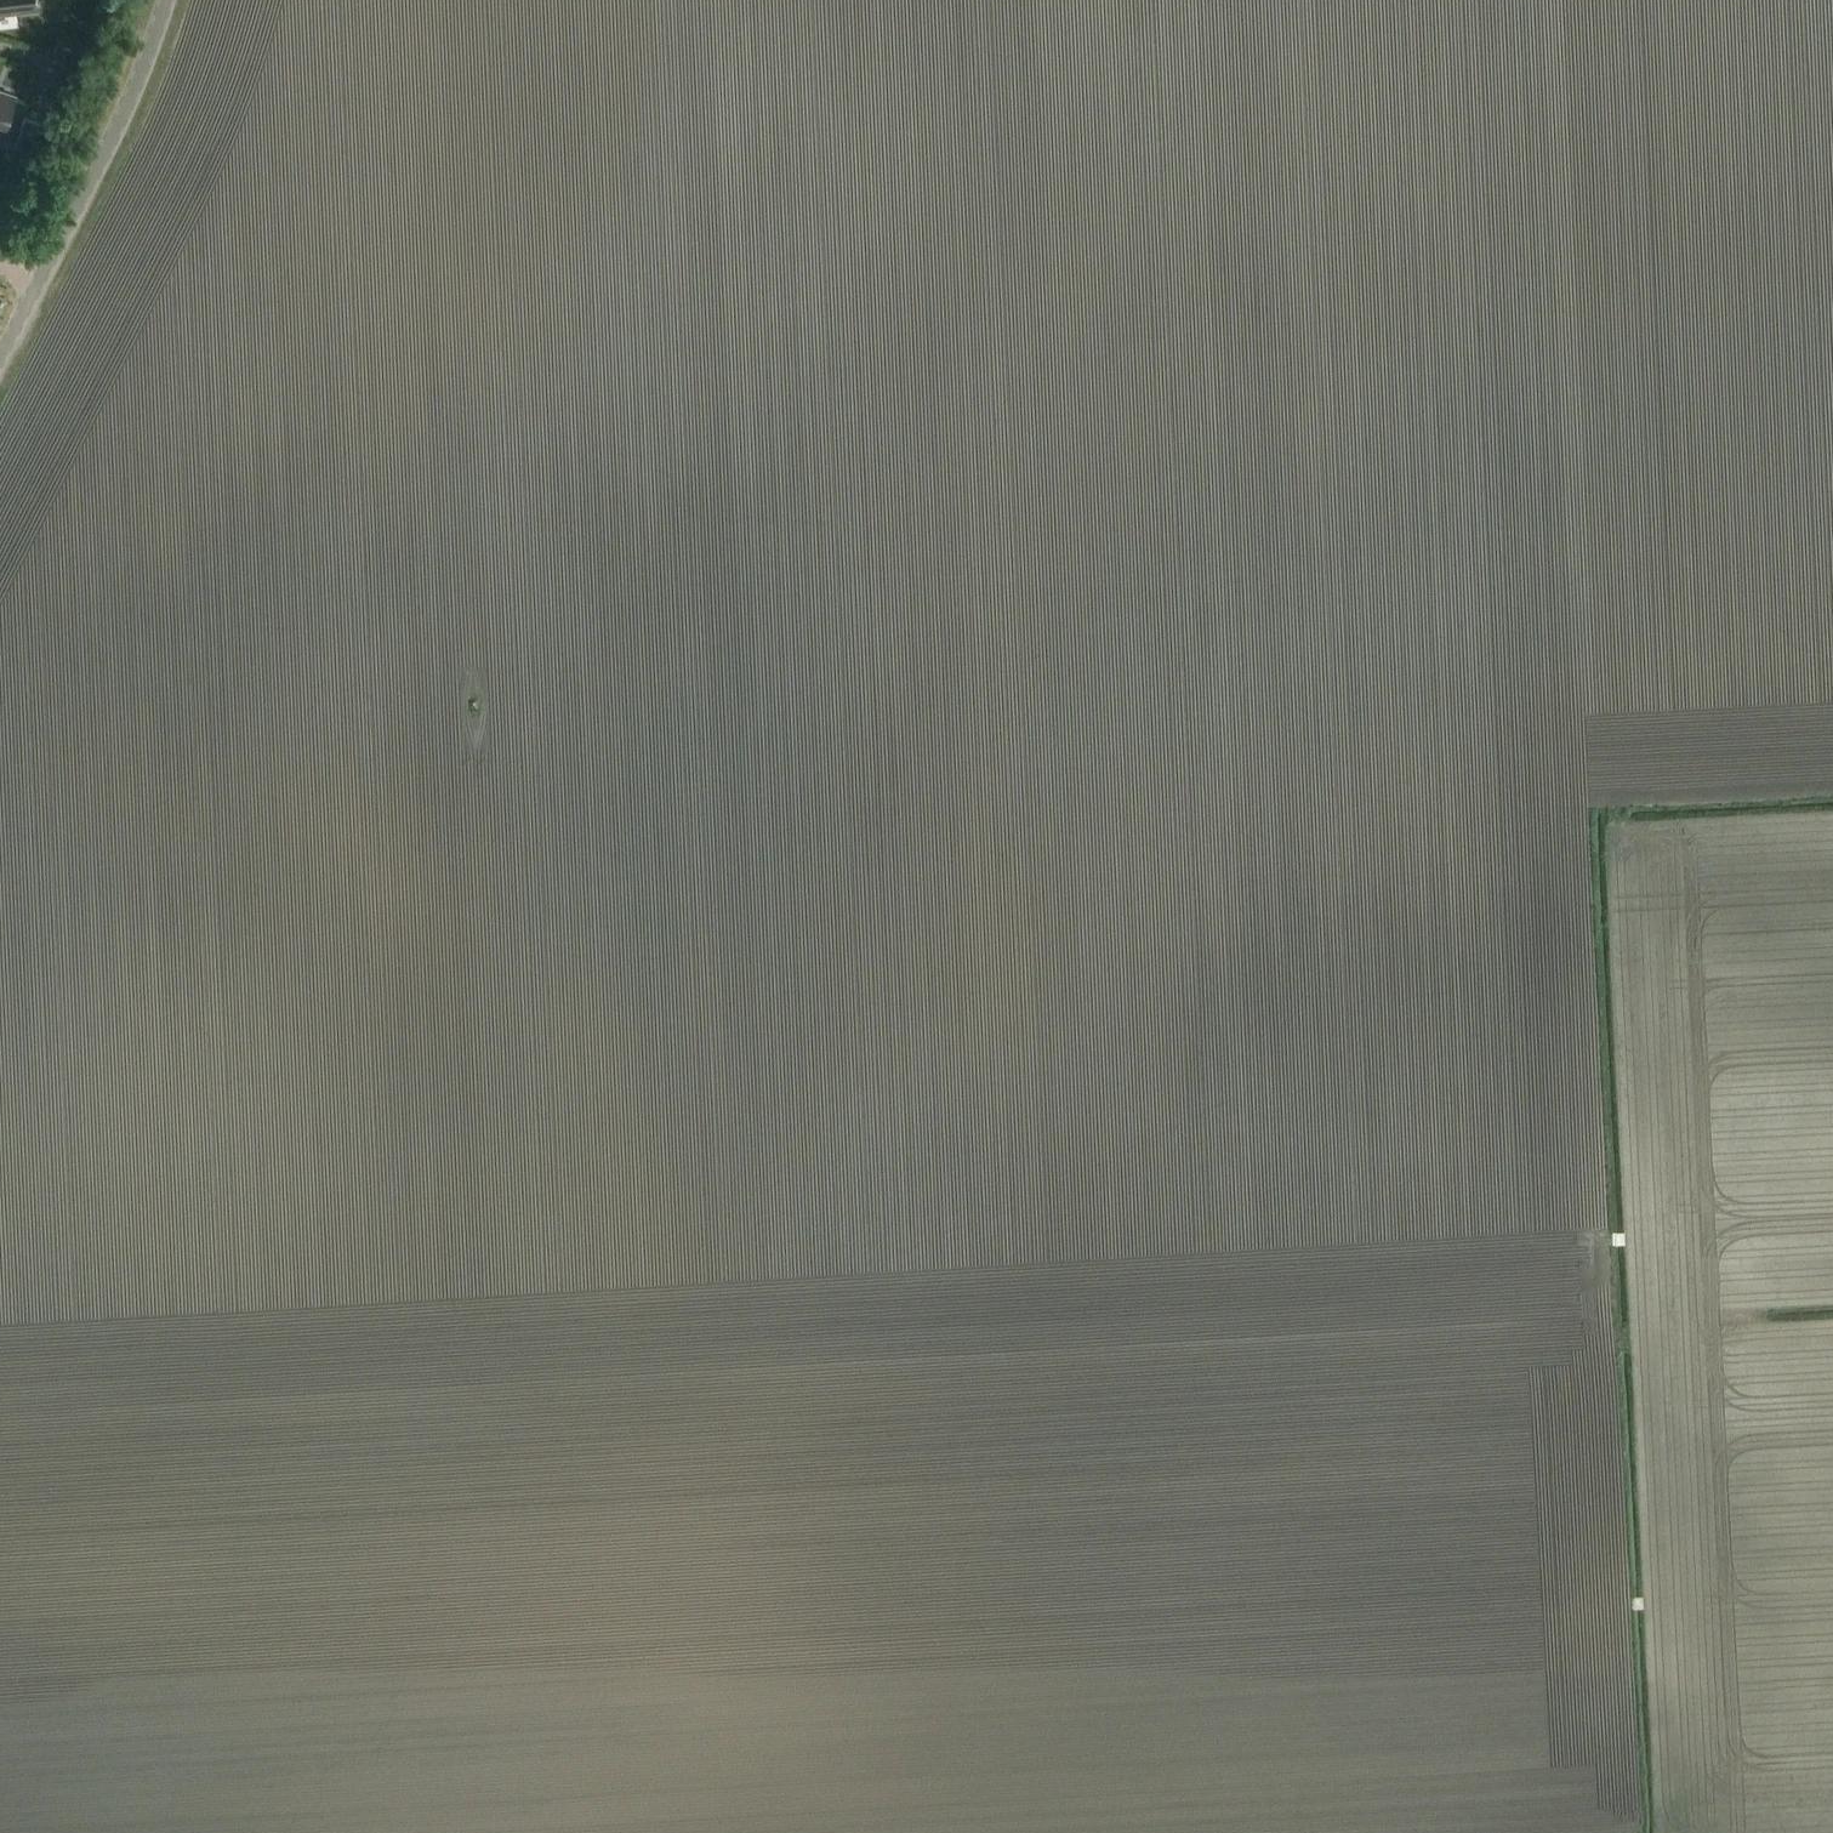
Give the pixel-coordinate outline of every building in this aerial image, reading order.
[(38,9),(37,0),(0,0),(0,14),(38,9)] [(17,96),(0,90),(0,129),(5,130),(17,96)] [(41,123),(26,118),(16,145),(31,151),(41,123)]
